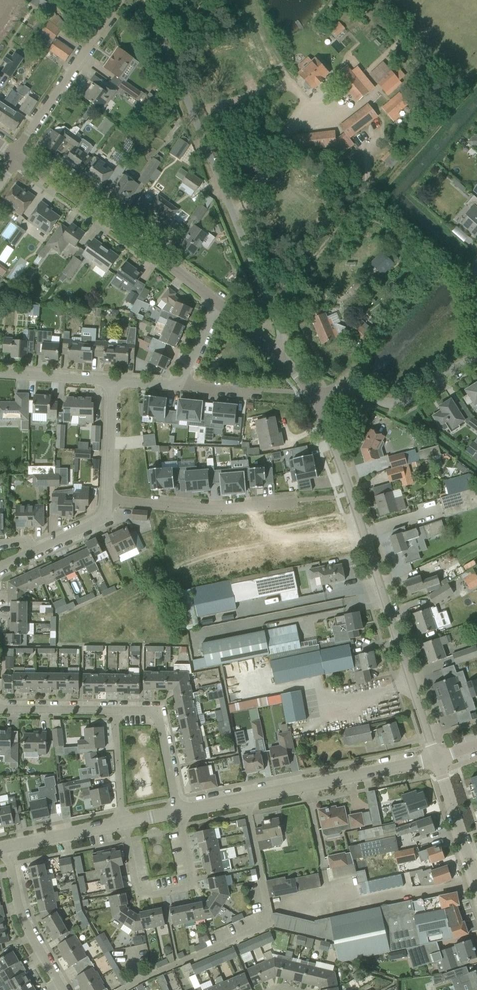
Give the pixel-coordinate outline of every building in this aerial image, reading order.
[(49,22),(41,33),(42,34),(52,42),(54,39),(61,31),(49,22)] [(333,25),(330,28),(337,35),(344,29),(338,23),(334,27),(333,25)] [(42,34),(38,41),(50,49),(49,51),(66,62),(73,51),(57,40),(56,41),(54,39),(52,42),(42,34)] [(413,44),(418,53),(426,48),(421,39),(413,44)] [(119,78),(133,59),(132,58),(132,55),(128,53),(126,53),(118,48),(104,68),(119,78)] [(11,78),(24,59),(15,53),(12,58),(8,55),(4,61),(8,64),(3,72),(11,78)] [(313,86),(315,88),(317,86),(317,87),(325,80),(324,80),(326,78),(324,76),(327,74),(315,60),(300,73),(307,80),(304,83),(303,85),(308,90),(309,90),(313,86)] [(405,75),(393,62),(388,67),(383,62),(369,75),(388,95),(401,83),(400,81),(405,75)] [(368,93),(352,71),(348,65),(335,76),(357,102),(368,93)] [(84,97),(92,103),(98,108),(106,97),(110,100),(116,91),(102,80),(97,86),(93,83),(84,97)] [(120,88),(136,99),(140,93),(124,81),(120,88)] [(19,94),(12,90),(3,104),(0,102),(0,121),(1,122),(19,94)] [(392,119),(409,103),(399,92),(382,108),(392,119)] [(19,94),(1,122),(15,131),(24,117),(13,110),(22,96),(19,94)] [(28,116),(38,102),(29,96),(19,110),(28,116)] [(162,101),(154,96),(152,99),(147,96),(142,104),(154,112),(162,101)] [(167,103),(164,109),(171,112),(173,105),(167,103)] [(350,139),(378,117),(368,104),(340,126),(345,133),(350,139)] [(105,118),(101,124),(110,130),(114,124),(105,118)] [(69,145),(76,136),(80,129),(77,127),(73,128),(70,132),(67,130),(66,132),(61,128),(59,127),(57,128),(55,129),(54,131),(49,128),(44,135),(48,137),(43,145),(55,154),(64,142),(69,145)] [(337,146),(335,134),(293,139),(295,151),(337,146)] [(93,147),(82,139),(82,140),(76,136),(69,145),(74,149),(65,161),(77,170),(83,161),(93,147)] [(472,137),(468,142),(473,146),(476,146),(476,137),(472,137)] [(180,139),(171,152),(181,159),(190,145),(180,139)] [(112,159),(120,164),(126,156),(117,150),(112,159)] [(398,161),(388,151),(381,159),(391,168),(398,161)] [(108,180),(114,172),(104,165),(105,164),(96,157),(92,164),(94,166),(87,176),(93,180),(92,181),(102,189),(108,180)] [(138,180),(146,186),(161,163),(154,158),(138,180)] [(203,181),(189,172),(182,183),(196,192),(203,181)] [(117,186),(111,194),(124,204),(132,193),(133,193),(139,185),(131,180),(132,178),(126,173),(125,175),(124,175),(117,186)] [(16,185),(5,199),(15,206),(12,210),(21,217),(35,197),(29,193),(28,194),(16,185)] [(158,216),(168,202),(158,195),(152,203),(151,202),(153,200),(152,197),(148,195),(146,195),(145,197),(144,197),(139,203),(134,211),(146,220),(150,214),(157,218),(158,216)] [(461,224),(476,236),(476,235),(476,199),(474,196),(466,204),(471,208),(468,212),(470,214),(461,224)] [(36,210),(28,221),(47,235),(60,217),(47,208),(48,206),(42,202),(36,210)] [(173,218),(179,210),(168,202),(158,216),(157,218),(163,223),(159,229),(171,238),(177,230),(181,224),(173,218)] [(191,218),(198,222),(207,209),(200,205),(191,218)] [(60,226),(54,234),(39,255),(44,259),(51,248),(57,252),(64,242),(68,245),(69,243),(75,247),(85,233),(72,224),(67,231),(60,226)] [(194,225),(180,245),(194,255),(201,245),(206,248),(214,237),(203,230),(202,231),(194,225)] [(8,242),(15,246),(25,231),(19,227),(8,242)] [(118,257),(113,253),(112,254),(99,246),(101,244),(94,239),(88,248),(83,255),(107,273),(118,257)] [(370,264),(382,275),(394,264),(381,252),(370,264)] [(62,273),(70,278),(82,262),(74,256),(62,273)] [(126,262),(120,270),(111,283),(119,289),(124,282),(133,288),(143,274),(126,262)] [(138,299),(143,302),(149,291),(144,288),(138,299)] [(169,288),(161,299),(166,303),(167,304),(163,310),(164,311),(172,314),(175,316),(185,320),(187,321),(192,309),(182,304),(183,301),(178,299),(174,296),(176,294),(169,288)] [(125,301),(134,306),(139,296),(131,291),(125,301)] [(66,293),(61,300),(66,304),(72,296),(66,293)] [(30,303),(25,316),(39,317),(40,306),(30,303)] [(330,323),(326,314),(323,315),(319,304),(307,309),(312,320),(322,344),(347,333),(346,327),(337,324),(333,325),(332,322),(330,323)] [(155,327),(180,338),(180,337),(185,327),(182,326),(185,320),(175,316),(172,314),(164,311),(163,310),(162,310),(157,322),(155,327)] [(350,328),(364,342),(371,336),(357,321),(350,328)] [(135,349),(135,345),(136,339),(137,328),(130,327),(127,341),(127,344),(127,348),(117,347),(116,363),(128,364),(129,359),(134,359),(135,349)] [(155,327),(153,332),(162,335),(159,341),(175,348),(180,338),(155,327)] [(42,360),(46,361),(46,359),(58,360),(59,350),(60,337),(52,336),(52,332),(38,331),(37,343),(43,344),(42,360)] [(93,356),(98,357),(99,342),(91,342),(92,337),(82,336),(82,338),(81,344),(80,361),(92,362),(93,356)] [(68,360),(80,361),(81,344),(82,338),(73,337),(72,340),(63,340),(62,354),(68,355),(68,360)] [(11,353),(11,358),(27,359),(28,341),(13,340),(13,338),(4,338),(3,352),(11,353)] [(153,338),(150,344),(157,347),(159,341),(153,338)] [(104,362),(116,363),(117,347),(118,340),(111,340),(108,343),(99,342),(98,357),(104,357),(104,362)] [(150,344),(148,350),(154,352),(157,347),(150,344)] [(154,352),(150,363),(166,370),(171,359),(154,352)] [(462,398),(467,405),(473,402),(474,403),(476,401),(476,383),(465,391),(468,395),(462,398)] [(21,420),(28,420),(28,404),(28,394),(16,394),(16,402),(0,402),(0,421),(21,420)] [(34,405),(33,413),(47,414),(47,419),(57,420),(57,412),(58,402),(51,402),(51,396),(34,395),(34,405)] [(144,404),(139,404),(141,417),(153,418),(154,418),(156,398),(156,397),(144,396),(144,404)] [(71,417),(78,417),(79,398),(67,398),(67,403),(64,403),(63,423),(71,423),(71,417)] [(79,398),(78,417),(79,417),(78,427),(87,428),(86,423),(93,423),(94,404),(91,404),(92,398),(79,398)] [(153,418),(153,422),(171,424),(172,411),(166,411),(167,399),(156,398),(154,418),(153,418)] [(172,411),(171,424),(178,425),(178,420),(188,421),(189,421),(191,401),(190,401),(179,400),(178,412),(172,411)] [(448,428),(451,433),(461,427),(459,425),(465,421),(451,400),(439,407),(442,411),(440,413),(439,412),(433,416),(439,426),(444,430),(448,428)] [(188,421),(188,426),(206,428),(207,415),(201,414),(202,402),(192,401),(191,401),(189,421),(188,421)] [(207,415),(206,428),(224,429),(224,425),(226,403),(220,403),(220,404),(214,403),(213,415),(207,415)] [(226,403),(224,425),(234,426),(233,430),(240,431),(242,418),(236,417),(237,406),(231,405),(231,404),(226,403)] [(256,423),(252,424),(255,440),(260,439),(262,449),(283,445),(281,434),(276,435),(273,420),(275,420),(275,418),(256,422),(256,423)] [(467,425),(476,433),(476,421),(473,418),(467,425)] [(56,425),(56,441),(55,449),(64,449),(64,442),(65,426),(56,425)] [(91,442),(99,442),(100,426),(92,426),(91,442)] [(370,429),(364,441),(366,441),(362,449),(366,463),(380,459),(378,450),(385,437),(370,429)] [(465,453),(472,458),(473,457),(476,451),(476,447),(472,444),(466,452),(465,453)] [(75,458),(91,459),(91,450),(75,449),(75,458)] [(413,463),(410,451),(388,458),(391,469),(407,464),(411,463),(413,463)] [(299,458),(288,460),(291,471),(315,466),(313,455),(309,456),(299,458)] [(460,463),(457,467),(464,473),(467,468),(460,463)] [(410,476),(407,464),(391,469),(387,470),(390,482),(400,479),(402,486),(412,483),(410,476)] [(197,466),(179,468),(180,481),(186,480),(187,492),(193,492),(193,493),(198,492),(197,471),(197,466)] [(291,471),(290,471),(293,483),(297,482),(299,492),(312,490),(310,479),(318,478),(315,466),(291,471)] [(33,475),(47,475),(54,475),(54,474),(55,474),(55,468),(55,467),(29,467),(29,475),(33,475)] [(197,471),(198,492),(204,492),(204,491),(210,490),(209,484),(215,484),(214,471),(214,467),(206,467),(207,470),(197,471)] [(47,475),(47,487),(60,487),(60,474),(59,468),(55,468),(55,474),(54,474),(54,475),(47,475)] [(162,469),(163,489),(174,488),(174,482),(180,481),(179,468),(178,468),(173,468),(162,469)] [(250,468),(232,469),(234,494),(235,494),(245,493),(244,481),(250,481),(249,469),(250,469),(250,468)] [(250,469),(249,469),(250,481),(251,488),(263,487),(262,485),(262,480),(266,480),(265,468),(250,469)] [(162,469),(147,470),(149,483),(151,483),(152,491),(163,490),(163,489),(162,469)] [(232,469),(214,471),(215,484),(221,483),(222,495),(233,494),(234,494),(232,469)] [(476,488),(472,473),(450,479),(451,483),(446,484),(449,495),(476,488)] [(47,475),(33,475),(33,487),(47,487),(47,475)] [(406,508),(402,497),(400,489),(393,491),(391,484),(383,486),(374,489),(381,515),(406,508)] [(449,495),(440,498),(446,518),(476,509),(476,487),(476,488),(449,495)] [(73,500),(73,494),(74,488),(73,488),(73,490),(59,492),(59,493),(52,493),(52,504),(58,504),(58,511),(59,511),(59,509),(61,509),(61,511),(61,516),(74,517),(74,511),(73,511),(74,500),(73,500)] [(73,494),(73,500),(74,500),(73,511),(74,511),(86,511),(86,506),(89,506),(89,488),(82,488),(82,494),(73,494)] [(44,517),(43,506),(16,506),(17,529),(26,529),(26,527),(44,527),(44,517)] [(132,519),(147,521),(148,511),(133,510),(132,519)] [(423,526),(427,539),(445,532),(441,520),(423,526)] [(395,536),(390,537),(396,554),(402,552),(406,563),(405,564),(421,559),(420,559),(413,539),(419,537),(416,528),(406,532),(404,527),(405,527),(405,526),(392,530),(392,531),(393,531),(395,536)] [(127,527),(118,532),(127,552),(136,548),(138,551),(144,549),(136,531),(130,534),(127,527)] [(127,552),(118,532),(109,536),(112,542),(106,545),(114,562),(120,560),(118,556),(127,552)] [(86,543),(87,546),(93,558),(103,553),(96,538),(86,543)] [(87,546),(78,550),(86,568),(95,563),(93,558),(87,546)] [(78,550),(68,555),(76,572),(86,568),(78,550)] [(65,559),(59,562),(66,577),(76,572),(68,555),(64,556),(65,559)] [(52,562),(48,564),(56,581),(66,577),(59,562),(53,565),(52,562)] [(56,581),(48,564),(38,568),(37,569),(35,570),(42,584),(43,584),(45,583),(46,586),(56,581)] [(345,580),(342,564),(335,566),(334,564),(310,569),(312,578),(320,577),(322,585),(345,580)] [(150,567),(153,574),(158,571),(155,565),(150,567)] [(452,566),(442,572),(449,582),(459,576),(452,566)] [(470,590),(476,586),(476,576),(473,568),(465,572),(461,575),(463,578),(470,590)] [(35,570),(26,574),(33,589),(42,584),(35,570)] [(192,588),(197,617),(227,611),(237,609),(235,603),(298,590),(294,572),(232,585),(231,580),(192,588)] [(33,589),(26,574),(17,578),(24,593),(33,589)] [(428,592),(438,589),(437,585),(440,584),(437,576),(422,581),(420,576),(415,578),(405,581),(410,594),(427,588),(428,592)] [(24,593),(17,578),(8,582),(8,593),(24,593)] [(428,595),(434,605),(454,593),(448,583),(428,595)] [(114,586),(107,589),(109,594),(117,591),(114,586)] [(199,627),(191,589),(175,592),(184,631),(199,627)] [(93,592),(86,595),(89,600),(95,597),(93,592)] [(8,593),(8,602),(24,602),(24,593),(8,593)] [(89,600),(86,595),(80,598),(82,603),(89,600)] [(69,610),(67,605),(64,598),(53,603),(58,615),(69,610)] [(11,606),(11,613),(27,613),(27,602),(24,602),(8,602),(8,606),(11,606)] [(429,608),(413,614),(420,635),(436,629),(443,627),(437,607),(433,608),(433,607),(429,608)] [(348,631),(333,634),(335,641),(335,643),(350,640),(350,639),(359,637),(358,630),(362,629),(359,612),(349,614),(345,615),(334,617),(335,619),(336,626),(346,624),(348,631)] [(8,620),(8,624),(27,625),(27,613),(11,613),(11,620),(8,620)] [(8,624),(8,634),(27,634),(27,625),(8,624)] [(296,625),(265,631),(269,655),(301,648),(296,625)] [(269,655),(265,631),(202,644),(206,667),(269,655)] [(27,634),(8,634),(5,634),(5,645),(21,646),(27,645),(27,634)] [(446,658),(441,645),(448,642),(446,636),(433,640),(423,644),(430,663),(439,660),(446,658)] [(301,648),(269,655),(275,684),(329,673),(330,676),(334,675),(333,673),(354,668),(355,674),(357,684),(371,681),(368,670),(377,668),(373,652),(352,657),(349,645),(354,644),(353,640),(350,640),(335,643),(335,641),(301,648)] [(453,654),(456,664),(476,657),(476,646),(453,654)] [(187,674),(191,673),(189,665),(174,664),(174,672),(164,672),(164,690),(173,690),(187,674)] [(68,668),(67,674),(68,674),(68,693),(73,693),(73,690),(79,690),(79,674),(79,668),(68,668)] [(129,675),(128,695),(140,695),(140,668),(129,668),(129,675)] [(144,689),(154,689),(154,672),(144,672),(144,689)] [(154,689),(164,690),(164,672),(154,672),(154,689)] [(173,690),(176,699),(193,696),(189,680),(197,679),(196,672),(191,673),(187,674),(173,690)] [(14,673),(14,675),(14,689),(19,690),(19,692),(25,692),(25,673),(14,673)] [(35,674),(25,673),(25,692),(30,692),(30,690),(35,690),(35,674)] [(46,674),(35,674),(35,690),(41,690),(41,693),(46,693),(46,674)] [(57,674),(46,674),(46,693),(51,693),(51,690),(57,690),(57,674)] [(68,674),(67,674),(57,674),(57,690),(63,690),(63,693),(68,693),(68,674)] [(83,694),(94,694),(95,674),(83,674),(83,694)] [(99,692),(106,692),(106,675),(95,674),(94,694),(99,694),(99,692)] [(14,675),(3,675),(3,693),(14,694),(14,689),(14,675)] [(106,692),(117,692),(117,675),(106,675),(106,692)] [(123,695),(128,695),(129,675),(117,675),(117,692),(123,692),(123,695)] [(476,689),(476,681),(476,680),(458,686),(454,675),(445,678),(446,681),(437,684),(442,700),(476,689)] [(463,702),(476,697),(476,689),(442,700),(447,717),(456,714),(457,716),(467,713),(463,702)] [(215,700),(215,701),(225,699),(223,690),(216,691),(207,693),(209,701),(215,700)] [(281,694),(256,699),(257,708),(267,706),(283,703),(287,724),(296,722),(306,720),(301,690),(291,692),(281,694)] [(174,704),(175,710),(195,706),(193,696),(176,699),(176,703),(174,704)] [(220,704),(221,710),(227,709),(225,699),(215,701),(216,705),(220,704)] [(177,719),(180,719),(197,715),(196,715),(195,706),(175,710),(177,719)] [(229,720),(227,709),(221,710),(222,713),(217,714),(218,722),(229,720)] [(182,729),(203,725),(207,724),(204,713),(196,715),(197,715),(180,719),(182,729)] [(231,731),(229,720),(218,722),(217,722),(220,733),(231,731)] [(251,722),(255,740),(263,738),(260,721),(251,722)] [(378,736),(382,735),(385,744),(401,739),(396,723),(376,730),(378,736)] [(203,725),(182,729),(179,730),(182,741),(205,736),(203,725)] [(345,730),(348,745),(373,740),(369,725),(345,730)] [(89,740),(78,741),(79,749),(79,754),(84,753),(96,752),(97,751),(97,748),(105,748),(103,728),(88,729),(89,740)] [(5,762),(18,762),(18,743),(11,743),(11,729),(5,729),(5,731),(0,731),(0,753),(5,753),(5,762)] [(54,747),(55,756),(64,755),(63,746),(63,739),(61,729),(52,730),(54,747)] [(236,745),(245,743),(243,730),(233,732),(236,745)] [(38,754),(47,755),(47,732),(39,732),(39,734),(24,734),(24,752),(38,752),(38,754)] [(294,753),(292,743),(290,732),(277,735),(281,753),(271,755),(274,768),(290,765),(287,754),(294,753)] [(205,736),(182,741),(184,752),(204,748),(202,741),(206,741),(205,736)] [(204,748),(184,752),(186,763),(211,758),(208,747),(204,748)] [(92,768),(94,779),(99,778),(109,777),(106,757),(97,758),(96,752),(84,753),(86,769),(92,768)] [(264,770),(262,760),(260,752),(243,756),(246,773),(264,770)] [(201,783),(203,790),(217,787),(215,775),(214,775),(211,765),(208,766),(187,770),(191,785),(201,783)] [(30,802),(33,819),(35,819),(37,821),(41,820),(42,818),(50,816),(50,815),(47,804),(54,803),(57,802),(55,794),(57,794),(55,786),(56,785),(54,776),(44,778),(45,786),(38,788),(39,791),(41,800),(30,802)] [(471,792),(476,790),(476,776),(470,779),(472,784),(469,786),(471,792)] [(74,781),(76,789),(92,786),(90,778),(74,781)] [(70,791),(68,783),(58,785),(59,792),(70,791)] [(92,797),(94,807),(110,804),(107,787),(97,789),(83,792),(84,798),(92,797)] [(59,792),(61,807),(72,806),(70,791),(59,792)] [(408,808),(393,814),(395,821),(393,822),(394,822),(424,816),(424,815),(422,816),(420,809),(425,808),(429,807),(426,799),(425,799),(423,793),(417,795),(416,791),(402,795),(405,803),(406,803),(408,808)] [(3,827),(9,826),(9,825),(14,823),(12,815),(18,813),(15,796),(9,797),(9,800),(0,802),(0,811),(3,827)] [(374,798),(367,800),(372,822),(373,827),(380,825),(374,798)] [(324,834),(327,835),(340,832),(341,830),(354,828),(364,826),(361,813),(349,816),(350,820),(347,820),(344,807),(329,810),(329,808),(319,810),(323,829),(324,834)] [(413,838),(415,842),(427,838),(426,834),(436,831),(431,817),(396,828),(398,836),(418,830),(420,836),(413,838)] [(283,842),(282,836),(278,818),(262,821),(263,827),(256,829),(260,850),(273,848),(273,847),(282,845),(283,842)] [(353,860),(398,851),(395,837),(398,836),(396,828),(395,824),(357,832),(359,844),(349,846),(350,852),(353,860)] [(198,837),(199,843),(215,839),(213,829),(195,832),(196,838),(198,837)] [(202,848),(203,853),(220,850),(219,849),(217,839),(215,840),(215,839),(199,843),(200,848),(202,848)] [(427,849),(418,852),(421,862),(430,859),(431,863),(445,859),(440,845),(427,849)] [(229,859),(227,848),(219,849),(220,850),(203,853),(204,859),(202,859),(203,864),(229,859)] [(116,849),(104,851),(108,868),(119,866),(124,865),(121,851),(116,852),(116,849)] [(416,860),(414,849),(397,852),(395,853),(397,864),(416,860)] [(96,870),(102,869),(108,868),(104,851),(92,853),(96,870)] [(328,856),(330,869),(354,864),(353,860),(350,852),(346,853),(345,852),(328,856)] [(59,860),(61,873),(73,870),(71,858),(59,860)] [(229,859),(203,864),(204,869),(206,869),(208,875),(224,871),(231,870),(229,859)] [(30,879),(33,879),(47,876),(47,875),(53,874),(52,869),(46,870),(45,864),(28,867),(30,879)] [(100,876),(101,881),(121,877),(119,866),(108,868),(102,869),(103,875),(100,876)] [(417,871),(421,886),(436,885),(452,879),(447,866),(431,871),(430,869),(423,871),(422,869),(416,871),(417,871)] [(356,875),(358,883),(366,881),(364,872),(356,873),(356,875)] [(321,887),(318,873),(295,878),(286,880),(285,877),(266,881),(270,897),(274,896),(274,897),(298,892),(298,891),(321,887)] [(33,879),(35,890),(53,886),(57,885),(56,878),(55,879),(54,874),(53,874),(47,875),(47,876),(33,879)] [(211,890),(213,889),(227,886),(225,875),(206,879),(207,884),(209,884),(211,890)] [(121,877),(101,881),(102,885),(105,885),(107,891),(124,888),(121,877)] [(35,890),(38,901),(58,897),(57,892),(54,892),(53,886),(35,890)] [(213,892),(210,898),(222,906),(229,895),(227,886),(213,889),(213,892)] [(109,896),(111,908),(126,905),(128,904),(127,898),(129,898),(128,893),(109,896)] [(334,941),(337,960),(342,962),(406,948),(437,942),(451,939),(468,933),(464,922),(462,923),(456,905),(459,905),(456,893),(412,901),(412,900),(331,917),(334,941)] [(57,908),(56,902),(59,901),(58,897),(38,901),(40,912),(57,908)] [(206,903),(203,904),(206,919),(215,917),(222,906),(210,898),(206,903)] [(196,901),(191,902),(195,921),(206,919),(203,904),(203,902),(197,903),(196,901)] [(187,905),(181,906),(184,923),(195,921),(191,902),(186,903),(187,905)] [(113,917),(124,924),(132,911),(126,908),(126,905),(111,908),(113,917)] [(184,923),(181,906),(175,908),(175,905),(170,907),(173,925),(184,923)] [(156,907),(151,908),(154,927),(165,925),(162,908),(156,909),(156,907)] [(62,914),(59,908),(57,908),(40,912),(44,919),(42,920),(47,931),(63,922),(59,916),(62,914)] [(140,913),(140,915),(143,929),(154,927),(151,908),(145,909),(146,911),(140,913)] [(77,914),(82,924),(88,921),(82,911),(77,914)] [(132,911),(124,924),(134,931),(143,929),(140,915),(138,915),(132,911)] [(283,929),(286,915),(276,913),(273,913),(275,927),(283,929)] [(291,930),(294,917),(286,915),(283,929),(291,930)] [(298,932),(301,919),(294,917),(291,930),(298,932)] [(334,941),(331,917),(324,919),(327,939),(334,941)] [(306,934),(309,920),(301,919),(298,932),(306,934)] [(327,939),(324,919),(317,920),(317,937),(327,939)] [(317,937),(317,920),(315,921),(315,922),(309,920),(306,934),(317,937)] [(82,924),(78,926),(80,930),(90,924),(88,921),(82,924)] [(53,941),(58,938),(68,932),(63,922),(47,931),(53,941)] [(0,931),(0,944),(9,942),(6,930),(0,931)] [(60,952),(63,957),(82,945),(78,939),(77,940),(74,936),(76,935),(72,930),(68,932),(58,938),(61,943),(57,945),(61,952),(60,952)] [(274,941),(270,932),(266,933),(270,943),(274,941)] [(110,943),(104,933),(100,935),(99,935),(106,946),(110,943)] [(94,938),(104,954),(109,951),(106,946),(99,935),(94,938)] [(304,945),(306,937),(298,935),(296,943),(304,945)] [(142,936),(134,937),(135,945),(143,943),(142,936)] [(312,947),(314,939),(306,937),(304,945),(312,947)] [(442,959),(453,955),(454,957),(476,950),(472,939),(455,945),(456,946),(440,951),(437,942),(406,948),(413,969),(442,959)] [(252,950),(248,941),(237,946),(241,955),(252,950)] [(74,964),(77,969),(91,961),(88,956),(86,957),(84,952),(85,952),(82,945),(63,957),(65,961),(66,960),(70,967),(74,964)] [(238,956),(234,947),(230,949),(234,958),(238,956)] [(405,950),(397,952),(398,958),(407,957),(405,950)] [(442,959),(442,960),(446,970),(462,965),(461,963),(476,958),(476,954),(476,950),(454,957),(453,955),(442,959)] [(2,978),(13,972),(10,967),(19,962),(13,951),(0,959),(0,975),(2,978)] [(118,967),(112,957),(109,952),(109,951),(104,954),(113,970),(118,967)] [(175,961),(173,953),(166,956),(167,959),(161,961),(163,966),(175,961)] [(221,964),(217,955),(213,956),(215,961),(217,966),(221,964)] [(276,976),(282,978),(287,957),(278,955),(277,958),(274,957),(269,960),(276,976)] [(215,961),(213,956),(202,961),(206,970),(217,966),(215,961)] [(282,978),(292,980),(297,959),(287,957),(282,978)] [(292,980),(301,982),(306,961),(297,959),(292,980)] [(265,981),(276,976),(269,960),(258,964),(265,981)] [(79,984),(81,988),(100,977),(97,971),(95,972),(93,968),(94,967),(91,961),(77,969),(80,974),(76,977),(80,984),(79,984)] [(301,982),(311,985),(315,967),(316,964),(306,961),(301,982)] [(185,972),(193,969),(191,965),(190,963),(182,966),(185,972)] [(200,973),(196,964),(191,965),(193,969),(195,974),(195,975),(196,975),(200,973)] [(254,986),(265,981),(258,964),(247,969),(254,986)] [(118,967),(113,970),(122,986),(127,983),(118,967)] [(311,985),(319,987),(335,972),(315,967),(311,985)] [(362,974),(360,970),(352,975),(355,979),(362,974)] [(442,973),(432,976),(435,985),(457,978),(454,970),(443,974),(442,973)] [(459,976),(462,984),(466,982),(472,980),(474,988),(476,987),(476,970),(473,971),(459,976)] [(5,989),(15,989),(30,981),(25,972),(16,977),(13,972),(2,978),(0,979),(0,988),(3,986),(5,989)] [(320,989),(338,989),(335,972),(319,987),(320,989)] [(234,977),(240,989),(251,989),(252,989),(245,973),(234,977)] [(195,974),(189,977),(195,989),(202,989),(201,987),(196,975),(195,975),(195,974)] [(364,978),(362,974),(355,979),(357,983),(364,978)] [(166,981),(163,975),(157,977),(160,983),(166,981)] [(213,987),(215,989),(227,989),(224,982),(221,976),(216,978),(215,982),(217,985),(213,987)] [(81,988),(82,989),(107,989),(106,988),(105,988),(103,984),(104,984),(100,977),(81,988)] [(224,982),(227,989),(240,989),(234,977),(224,982)] [(30,981),(15,989),(35,989),(30,981)]
